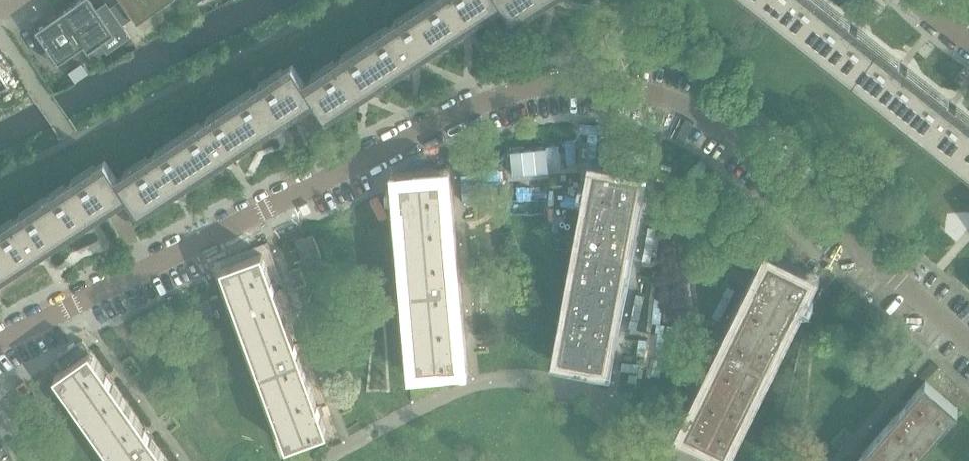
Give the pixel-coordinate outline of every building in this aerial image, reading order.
[(58,12),(82,45),(81,46),(91,60),(105,50),(99,42),(112,33),(89,0),(76,0),(58,12)] [(148,0),(118,0),(134,23),(154,9),(148,0)] [(154,9),(167,0),(148,0),(154,9)] [(502,1),(501,0),(432,0),(418,9),(440,41),(479,15),(479,16),(502,1)] [(543,0),(501,0),(502,1),(514,19),(543,0)] [(817,0),(755,0),(804,39),(828,9),(817,0)] [(388,75),(440,41),(418,9),(366,43),(388,75)] [(877,48),(857,31),(828,9),(804,39),(854,78),(877,48)] [(82,45),(58,12),(32,30),(47,51),(50,49),(59,61),(81,46),(82,45)] [(327,115),(388,75),(366,43),(305,83),(305,84),(314,96),(315,97),(327,115)] [(902,117),(927,87),(877,48),(854,78),(902,117)] [(80,62),(66,72),(74,82),(87,73),(80,62)] [(292,112),(315,97),(314,96),(305,84),(305,83),(293,65),(231,105),(252,137),(292,112)] [(955,110),(927,87),(902,117),(951,156),(968,133),(968,120),(955,110)] [(201,171),(252,137),(231,105),(179,139),(201,171)] [(951,156),(968,170),(968,133),(951,156)] [(139,212),(201,171),(179,139),(117,179),(127,194),(139,212)] [(127,194),(117,179),(105,161),(44,201),(66,233),(104,208),(105,208),(127,194)] [(627,244),(639,178),(610,172),(596,170),(584,236),(627,244)] [(449,243),(446,210),(443,176),(400,180),(406,246),(449,243)] [(66,233),(44,201),(0,230),(0,247),(13,267),(66,233)] [(321,256),(314,234),(297,240),(305,262),(321,256)] [(614,310),(627,244),(584,236),(572,302),(614,310)] [(455,310),(451,271),(449,243),(406,246),(411,313),(455,310)] [(13,267),(0,247),(0,276),(13,267)] [(286,316),(276,290),(263,253),(222,268),(245,331),(286,316)] [(779,340),(809,279),(770,260),(740,321),(779,340)] [(604,364),(614,310),(572,302),(562,356),(604,364)] [(459,365),(457,337),(455,310),(411,313),(416,369),(459,365)] [(309,379),(299,352),(286,316),(245,331),(268,393),(309,379)] [(750,400),(779,340),(740,321),(711,380),(750,400)] [(129,406),(114,383),(83,340),(59,357),(66,368),(55,376),(94,431),(129,406)] [(328,431),(318,405),(309,379),(268,393),(287,446),(328,431)] [(725,449),(750,400),(711,380),(686,430),(725,449)] [(914,460),(958,410),(926,381),(881,432),(914,460)] [(152,438),(129,406),(94,431),(115,460),(167,460),(168,460),(152,438)] [(914,460),(881,432),(856,460),(913,460),(914,460)] [(5,444),(0,447),(0,460),(17,460),(5,444)]
